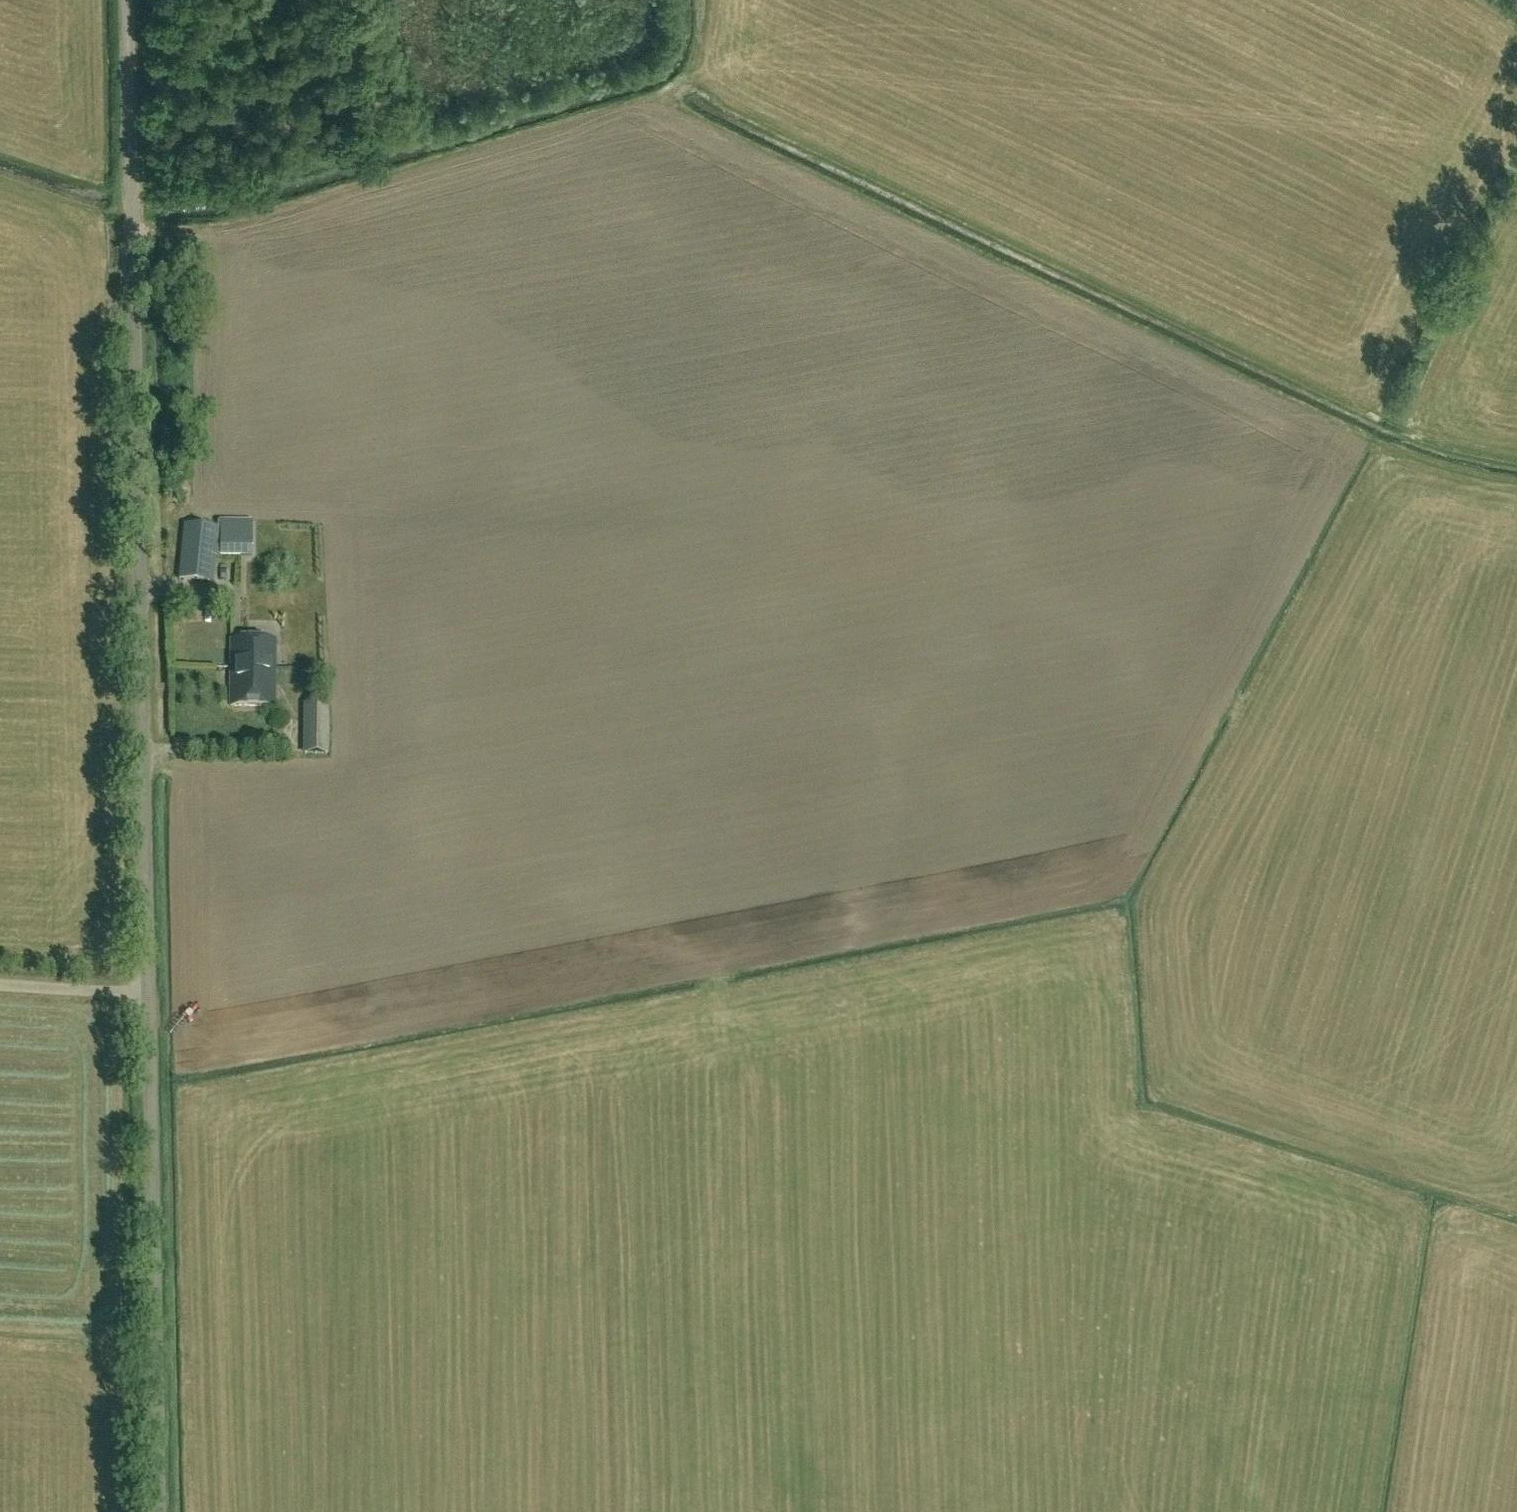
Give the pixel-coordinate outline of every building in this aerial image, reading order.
[(213,582),(218,526),(186,523),(180,579),(213,582)] [(223,554),(255,553),(255,537),(223,538),(223,554)] [(232,638),(231,669),(275,669),(276,639),(232,638)] [(274,706),(275,669),(231,669),(230,706),(274,706)] [(328,754),(328,704),(304,704),(304,754),(328,754)]
